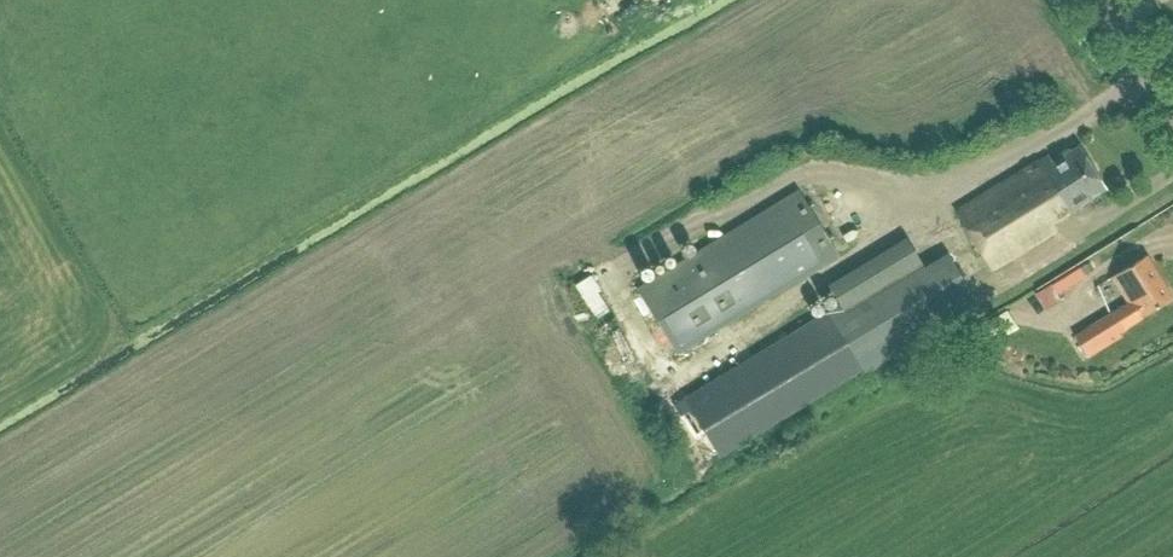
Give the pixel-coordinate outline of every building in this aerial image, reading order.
[(1050,222),(1104,188),(1078,145),(1052,161),(1047,154),(955,210),(991,269),(1055,229),(1050,222)] [(676,353),(838,254),(798,189),(636,288),(676,353)] [(839,303),(673,404),(693,437),(707,429),(721,452),(861,367),(864,373),(954,318),(955,321),(979,306),(947,253),(923,267),(905,237),(828,285),(839,303)] [(1141,315),(1172,296),(1146,254),(1111,276),(1127,302),(1074,335),(1087,356),(1120,335),(1117,331),(1142,316),(1141,315)] [(1014,310),(980,332),(991,349),(1025,328),(1014,310)]
